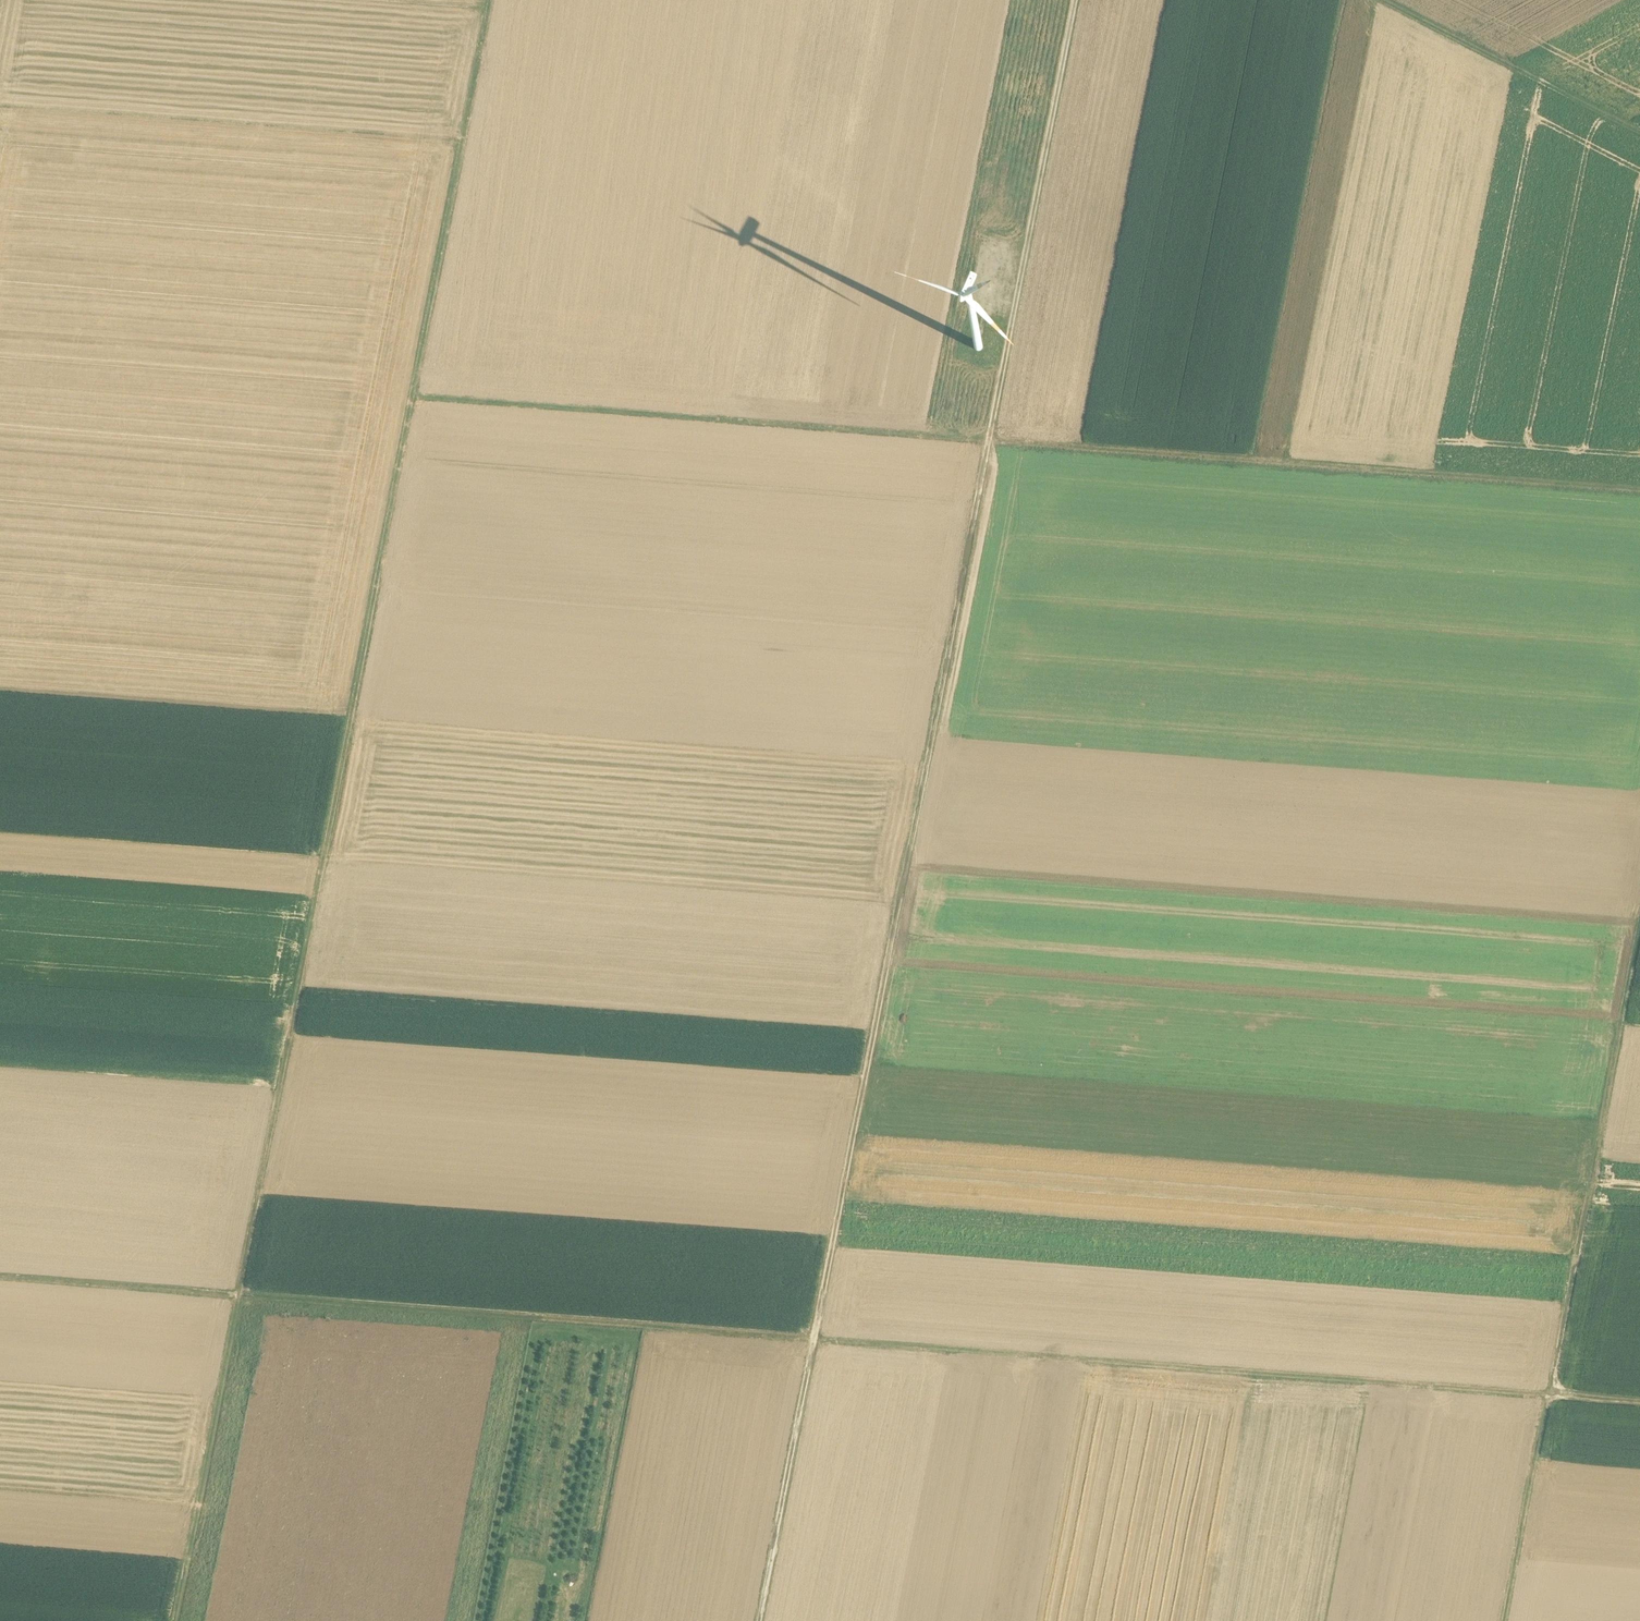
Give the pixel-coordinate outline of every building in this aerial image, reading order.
[(926,977),(926,965),(904,965),(904,976),(926,977)]
